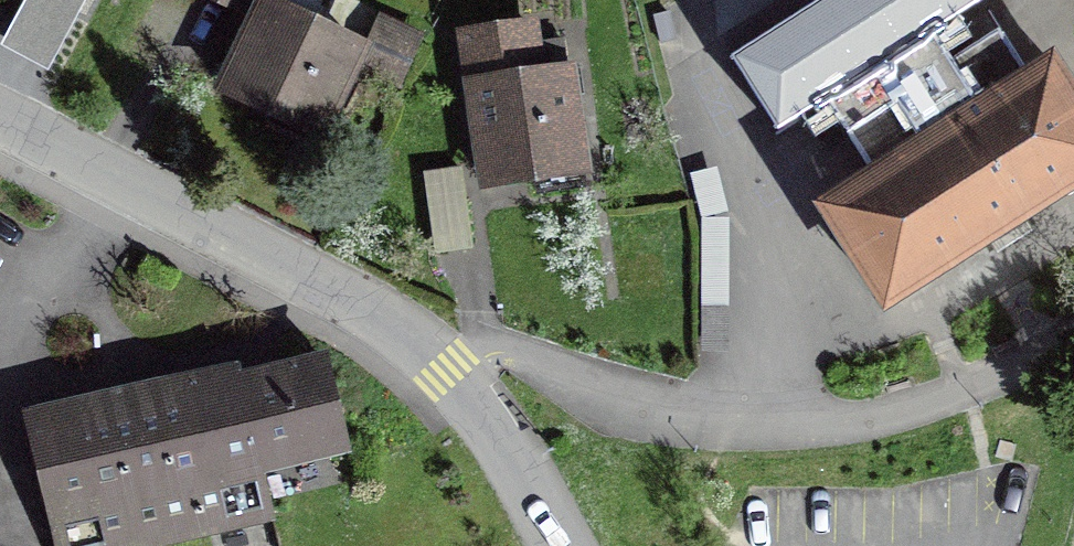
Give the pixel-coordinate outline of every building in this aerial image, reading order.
[(0,47),(0,50),(49,76),(90,0),(25,0),(0,47)] [(239,19),(249,0),(201,0),(239,19)] [(270,0),(257,0),(210,96),(324,151),(363,71),(373,49),(364,45),(270,0)] [(951,64),(937,41),(1001,0),(835,0),(730,68),(778,142),(826,110),(870,178),(812,215),(884,326),(1014,242),(1073,204),(1073,91),(1054,60),(1027,77),(999,33),(951,64)] [(661,47),(679,42),(671,12),(652,17),(661,47)] [(363,71),(401,89),(427,36),(380,13),(364,45),(373,49),(363,71)] [(576,68),(567,69),(562,40),(542,43),(539,20),(454,33),(479,196),(592,179),(576,68)] [(435,257),(472,252),(462,169),(424,174),(435,257)] [(701,220),(728,214),(717,170),(690,177),(701,220)] [(702,308),(729,309),(729,221),(702,220),(702,308)] [(239,365),(22,414),(52,545),(178,545),(276,524),(266,480),(350,461),(326,357),(242,377),(239,365)] [(1011,461),(1015,445),(999,441),(995,457),(1011,461)]
